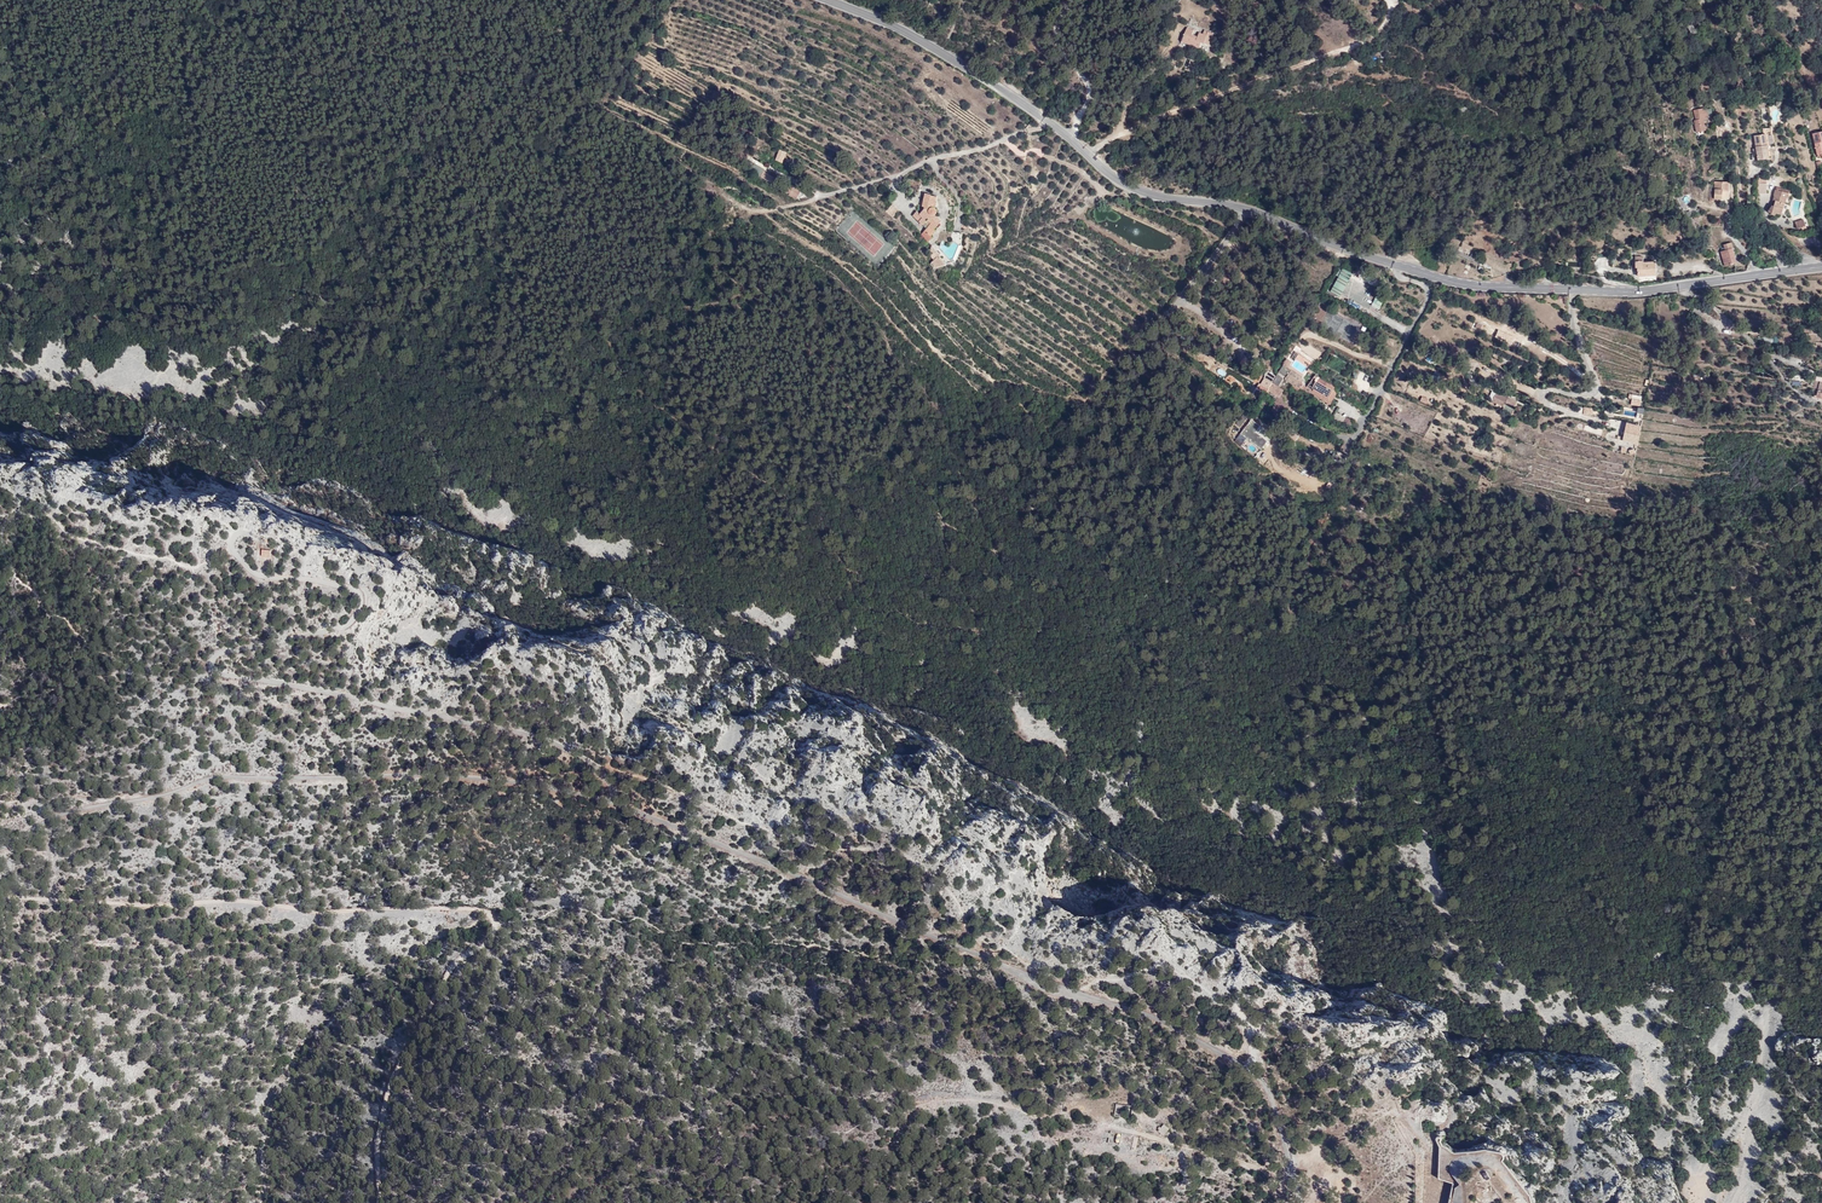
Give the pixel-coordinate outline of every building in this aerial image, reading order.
[(1203,22),(1192,18),(1183,41),(1200,47),(1202,41),(1209,43),(1213,32),(1201,27),(1203,22)] [(1697,33),(1691,20),(1682,25),(1687,35),(1691,33),(1692,36),(1697,33)] [(1696,120),(1694,120),(1697,132),(1707,130),(1704,118),(1709,117),(1706,107),(1694,110),(1696,120)] [(1813,134),(1819,159),(1821,158),(1821,131),(1813,134)] [(1766,134),(1755,136),(1756,148),(1757,153),(1758,160),(1769,159),(1766,134)] [(1723,200),(1723,199),(1723,191),(1729,191),(1729,182),(1715,182),(1715,190),(1710,190),(1710,202),(1717,202),(1717,200),(1723,200)] [(1767,183),(1758,183),(1758,193),(1767,193),(1767,183)] [(796,199),(801,191),(793,186),(788,194),(796,199)] [(1789,193),(1776,190),(1775,189),(1774,195),(1775,195),(1773,200),(1776,201),(1774,206),(1772,206),(1768,212),(1774,216),(1776,213),(1781,214),(1786,198),(1787,199),(1789,193)] [(937,195),(925,192),(922,205),(924,208),(920,213),(917,211),(913,215),(922,225),(925,223),(928,226),(921,235),(928,242),(933,238),(931,236),(942,220),(936,214),(937,195)] [(1795,222),(1797,229),(1802,227),(1806,226),(1804,219),(1795,222)] [(1724,245),(1726,250),(1721,252),(1725,266),(1737,263),(1733,249),(1734,248),(1732,242),(1724,245)] [(1459,247),(1458,250),(1478,260),(1480,255),(1459,247)] [(933,269),(943,264),(940,256),(929,261),(933,269)] [(1587,271),(1595,272),(1597,271),(1595,262),(1587,263),(1587,271)] [(1644,263),(1644,262),(1636,262),(1636,268),(1638,268),(1638,276),(1657,275),(1657,262),(1644,263)] [(1343,298),(1356,274),(1343,267),(1330,292),(1343,298)] [(1321,304),(1317,313),(1322,316),(1327,308),(1321,304)] [(1693,313),(1703,317),(1706,311),(1695,306),(1693,313)] [(1291,358),(1295,360),(1296,359),(1310,368),(1314,362),(1296,350),(1291,358)] [(1289,359),(1290,358),(1288,357),(1283,364),(1288,368),(1288,367),(1291,369),(1302,376),(1304,374),(1289,365),(1292,361),(1289,359)] [(1302,376),(1291,369),(1285,379),(1292,384),(1296,386),(1296,387),(1300,389),(1300,388),(1303,391),(1304,390),(1304,391),(1306,389),(1308,386),(1307,386),(1306,387),(1303,384),(1302,384),(1302,377),(1302,376)] [(1282,410),(1283,408),(1284,409),(1287,405),(1283,402),(1285,398),(1282,397),(1283,395),(1281,394),(1283,391),(1281,389),(1282,388),(1278,386),(1276,385),(1277,383),(1280,378),(1276,375),(1274,378),(1273,381),(1272,382),(1268,388),(1267,390),(1277,396),(1278,397),(1274,402),(1275,403),(1274,405),(1275,405),(1282,410)] [(1306,392),(1310,394),(1311,393),(1331,404),(1339,389),(1330,384),(1330,383),(1320,377),(1318,376),(1315,380),(1316,380),(1318,382),(1313,390),(1311,389),(1308,386),(1306,389),(1304,391),(1306,392)] [(1261,384),(1259,383),(1254,392),(1261,396),(1263,392),(1265,393),(1266,392),(1267,390),(1268,388),(1272,382),(1265,378),(1261,384)] [(1810,387),(1818,389),(1816,397),(1821,399),(1821,382),(1813,379),(1810,387)] [(1497,393),(1493,401),(1505,407),(1506,403),(1515,407),(1518,401),(1509,397),(1510,395),(1506,393),(1504,396),(1497,393)] [(1631,405),(1640,406),(1641,395),(1629,393),(1628,399),(1631,399),(1631,405)] [(1278,415),(1282,410),(1275,405),(1274,405),(1271,410),(1278,415)] [(1584,407),(1583,414),(1591,415),(1592,408),(1584,407)] [(1333,419),(1351,426),(1354,420),(1335,412),(1333,419)] [(1260,425),(1251,419),(1240,433),(1261,449),(1268,440),(1255,431),(1260,425)] [(1626,432),(1624,440),(1638,444),(1640,436),(1626,432)] [(273,551),(261,549),(260,559),(271,560),(273,551)] [(1163,1125),(1156,1132),(1164,1139),(1171,1132),(1163,1125)] [(1442,1137),(1439,1135),(1437,1137),(1441,1146),(1439,1178),(1453,1183),(1448,1202),(1532,1202),(1530,1195),(1503,1159),(1505,1154),(1502,1151),(1486,1148),(1480,1150),(1454,1152),(1447,1146),(1443,1145),(1440,1140),(1442,1137)] [(1332,1172),(1322,1175),(1323,1179),(1317,1180),(1320,1191),(1336,1187),(1332,1172)]
